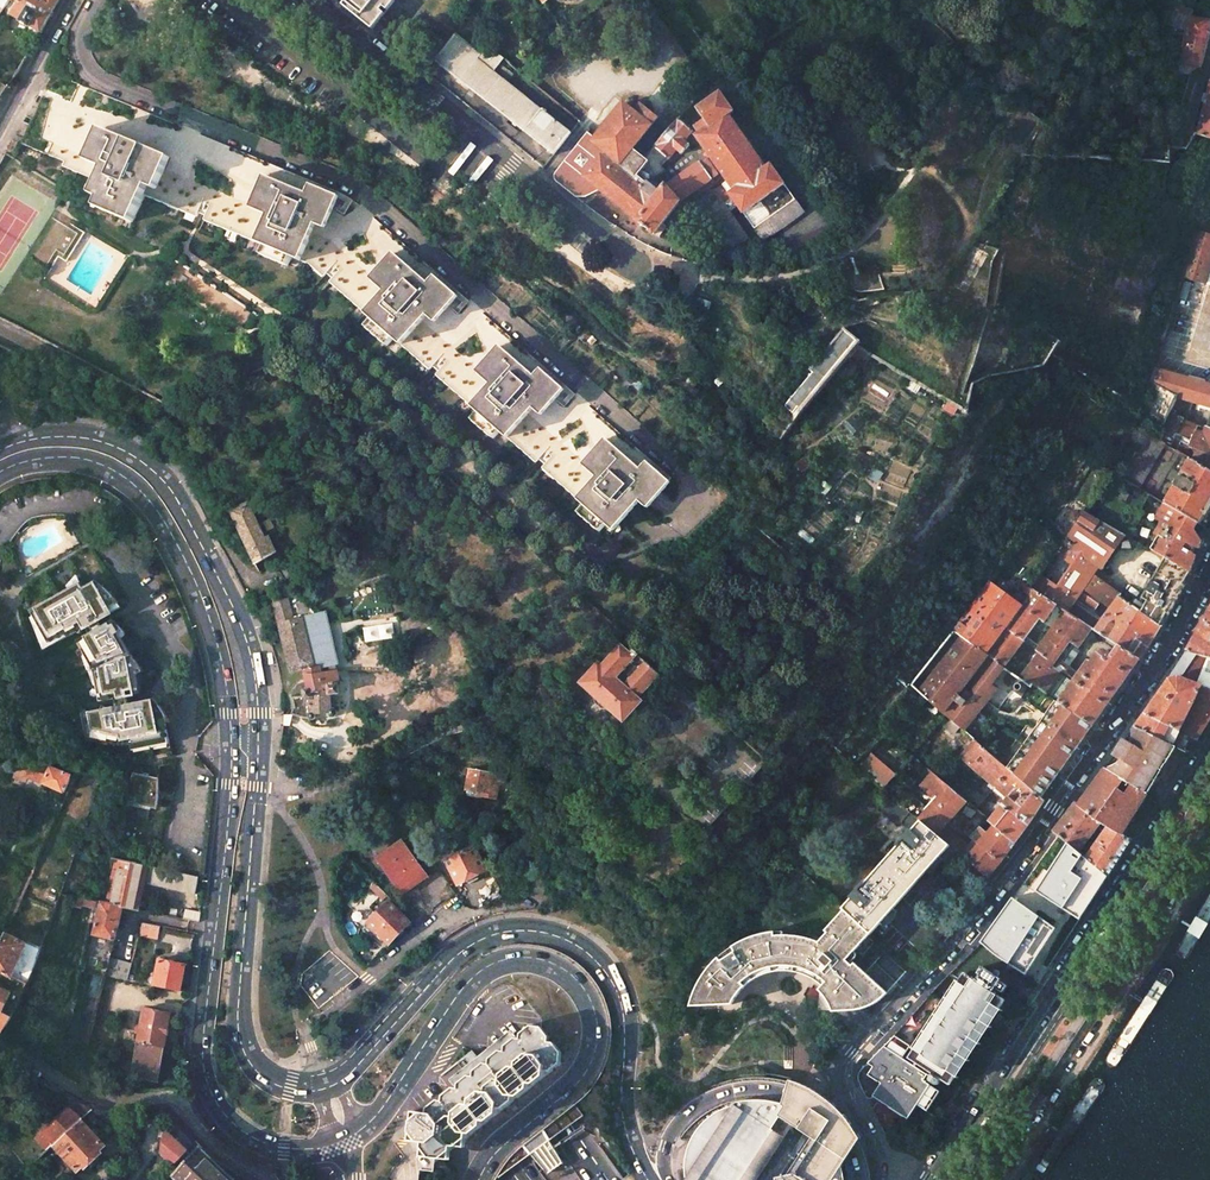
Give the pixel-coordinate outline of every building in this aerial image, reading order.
[(10,12),(38,31),(56,0),(42,0),(41,2),(37,0),(18,0),(10,12)] [(372,29),(385,14),(384,13),(395,1),(393,0),(336,0),(372,29)] [(1201,67),(1209,32),(1209,22),(1203,21),(1190,18),(1182,64),(1201,67)] [(464,39),(443,64),(562,159),(581,132),(518,84),(522,78),(509,68),(512,63),(492,47),(485,54),(464,39)] [(1209,139),(1209,82),(1207,95),(1204,94),(1202,102),(1205,102),(1199,129),(1197,135),(1209,139)] [(601,155),(585,176),(653,232),(678,201),(682,205),(724,175),(727,180),(714,190),(720,199),(695,216),(734,245),(747,235),(723,203),(732,197),(763,240),(803,211),(770,163),(765,166),(728,113),(733,110),(719,91),(697,107),(705,118),(700,122),(705,128),(695,134),(701,143),(666,170),(661,165),(677,149),(681,153),(689,144),(684,139),(692,130),(677,117),(648,158),(638,170),(640,171),(633,180),(601,155)] [(565,161),(585,176),(601,155),(633,180),(640,171),(638,170),(648,158),(647,149),(675,115),(652,98),(643,99),(634,99),(617,96),(588,131),(584,136),(565,161)] [(447,358),(434,373),(470,404),(477,410),(470,418),(492,437),(499,430),(506,436),(535,460),(548,445),(554,450),(540,466),(577,497),(583,503),(576,511),(598,530),(605,522),(613,529),(638,499),(645,505),(667,480),(645,461),(639,469),(603,438),(582,462),(596,474),(594,477),(524,416),(532,406),(539,412),(560,387),(539,368),(533,375),(498,345),(477,370),(490,381),(487,384),(417,323),(426,313),(432,319),(454,294),(433,275),(427,282),(392,252),(370,276),(384,288),(381,291),(323,241),(310,235),(315,222),(323,225),(336,195),(309,184),(306,193),(262,175),(250,206),(266,213),(265,216),(161,172),(168,157),(98,128),(86,158),(40,139),(25,133),(21,142),(64,160),(62,165),(80,172),(96,179),(91,192),(99,196),(95,205),(132,220),(143,193),(195,215),(203,196),(210,199),(202,218),(255,240),(263,243),(259,253),(287,264),(291,256),(299,259),(309,263),(322,275),(336,259),(342,264),(328,280),(364,311),(371,317),(364,325),(387,344),(393,337),(400,343),(428,368),(441,353),(447,358)] [(60,217),(32,261),(49,271),(58,257),(66,262),(84,232),(60,217)] [(835,222),(786,244),(791,254),(840,232),(835,222)] [(1181,277),(1183,278),(1204,284),(1209,265),(1209,234),(1195,230),(1181,277)] [(935,288),(896,295),(899,311),(938,303),(935,288)] [(785,407),(797,418),(857,346),(862,341),(844,328),(812,367),(815,371),(785,407)] [(1167,412),(1183,418),(1187,420),(1194,402),(1209,407),(1209,385),(1154,368),(1150,382),(1157,386),(1175,395),(1167,412)] [(1209,471),(1209,429),(1187,420),(1183,418),(1171,447),(1209,471)] [(1121,478),(1151,496),(1166,504),(1204,527),(1209,517),(1209,471),(1171,447),(1148,433),(1121,478)] [(1086,513),(1124,535),(1130,539),(1146,513),(1142,510),(1151,496),(1121,478),(1111,472),(1086,513)] [(1146,513),(1130,539),(1133,540),(1139,544),(1151,551),(1163,532),(1160,530),(1164,522),(1159,518),(1166,504),(1158,500),(1151,496),(1142,510),(1146,513)] [(248,504),(231,511),(256,565),(276,552),(269,538),(265,539),(248,504)] [(1193,556),(1197,550),(1199,550),(1200,548),(1202,542),(1199,536),(1204,527),(1166,504),(1159,518),(1164,522),(1160,530),(1163,532),(1151,551),(1165,559),(1190,573),(1192,569),(1196,558),(1193,556)] [(1063,544),(1038,574),(1075,599),(1084,588),(1100,601),(1110,609),(1119,596),(1095,578),(1091,576),(1098,566),(1103,569),(1108,562),(1107,561),(1117,545),(1124,535),(1086,513),(1085,512),(1063,544)] [(1130,539),(1124,535),(1117,545),(1133,540),(1130,539)] [(1148,602),(1142,612),(1160,625),(1190,573),(1165,559),(1158,570),(1156,569),(1154,572),(1157,573),(1143,599),(1148,602)] [(1038,574),(1029,586),(1034,590),(1056,604),(1065,610),(1075,599),(1038,574)] [(81,583),(31,611),(48,642),(66,632),(72,635),(87,627),(91,634),(78,642),(86,656),(90,655),(101,684),(96,686),(100,703),(115,700),(117,708),(95,712),(83,715),(84,719),(74,725),(74,726),(76,728),(77,729),(79,731),(83,734),(84,735),(87,736),(94,734),(94,738),(121,743),(128,745),(133,743),(168,737),(166,725),(165,721),(168,718),(166,716),(161,708),(158,705),(157,702),(154,699),(130,705),(129,698),(137,697),(137,695),(142,694),(138,676),(144,672),(142,667),(141,666),(138,661),(135,657),(133,654),(131,655),(117,633),(122,629),(114,622),(103,628),(99,621),(110,615),(107,610),(119,605),(111,595),(104,588),(96,582),(84,589),(81,583)] [(988,582),(952,630),(1003,666),(1039,619),(1043,622),(1056,604),(1034,590),(1023,606),(988,582)] [(292,586),(272,593),(292,672),(305,669),(309,689),(303,690),(305,697),(293,697),(295,705),(292,714),(313,720),(316,720),(317,714),(329,712),(329,716),(332,718),(337,716),(338,713),(336,710),(333,708),(331,694),(340,694),(339,686),(341,685),(324,613),(315,615),(292,586)] [(1075,599),(1065,610),(1092,628),(1118,646),(1139,660),(1147,648),(1160,625),(1142,612),(1119,596),(1110,609),(1104,616),(1095,609),(1100,601),(1084,588),(1075,599)] [(1039,653),(1020,678),(1032,687),(1033,686),(1059,703),(1092,726),(1108,704),(1139,660),(1118,646),(1111,655),(1105,650),(1100,650),(1098,651),(1097,651),(1093,655),(1095,657),(1091,661),(1087,659),(1083,665),(1084,666),(1082,670),(1080,669),(1077,674),(1073,671),(1077,666),(1072,663),(1081,650),(1078,648),(1092,628),(1065,610),(1036,651),(1039,653)] [(1186,652),(1209,658),(1209,610),(1186,652)] [(366,626),(367,641),(396,639),(395,625),(366,626)] [(952,630),(910,684),(922,694),(942,712),(947,716),(960,728),(963,730),(974,740),(977,743),(1041,798),(1092,726),(1059,703),(1033,686),(1032,687),(1020,678),(1002,667),(1003,666),(952,630)] [(629,654),(620,646),(601,668),(598,665),(583,683),(595,694),(595,703),(602,709),(611,708),(623,719),(627,714),(632,714),(636,710),(635,705),(645,695),(642,692),(659,673),(633,650),(629,654)] [(1209,690),(1209,658),(1186,652),(1179,666),(1169,679),(1178,677),(1209,690)] [(1189,752),(1197,740),(1204,743),(1209,731),(1209,690),(1178,677),(1169,679),(1135,726),(1176,746),(1183,749),(1189,752)] [(947,716),(941,723),(954,734),(960,728),(947,716)] [(1125,740),(1113,757),(1119,761),(1118,763),(1114,766),(1109,766),(1106,770),(1146,795),(1159,774),(1161,774),(1162,773),(1163,772),(1164,771),(1163,768),(1176,746),(1135,726),(1132,730),(1134,734),(1134,737),(1131,744),(1125,740)] [(973,746),(962,759),(995,787),(1009,798),(989,820),(994,824),(1015,843),(1029,824),(1044,801),(1041,798),(977,743),(974,740),(971,744),(973,746)] [(869,752),(856,767),(870,778),(882,789),(894,774),(890,771),(894,767),(888,761),(884,765),(869,752)] [(35,763),(28,776),(64,793),(72,776),(58,770),(51,767),(35,763)] [(506,775),(470,768),(465,794),(496,799),(498,790),(508,791),(509,786),(505,785),(506,775)] [(1104,769),(1077,804),(1103,821),(1109,826),(1122,834),(1132,817),(1146,795),(1106,770),(1104,769)] [(952,771),(946,777),(979,805),(985,799),(952,771)] [(135,807),(151,810),(151,808),(154,794),(157,779),(146,776),(141,775),(134,773),(129,797),(137,799),(135,807)] [(918,820),(937,836),(945,825),(958,810),(965,801),(932,773),(921,786),(936,799),(918,820)] [(852,898),(841,909),(843,911),(869,935),(948,845),(937,836),(918,820),(889,795),(879,807),(899,825),(902,822),(911,830),(911,831),(910,830),(896,844),(898,846),(864,883),(863,882),(850,897),(852,898)] [(1066,841),(1079,852),(1090,838),(1103,821),(1077,804),(1075,802),(1060,822),(1053,831),(1058,834),(1066,841)] [(460,815),(454,819),(459,828),(465,825),(460,815)] [(1103,821),(1090,838),(1097,843),(1109,826),(1103,821)] [(395,824),(389,828),(396,838),(398,840),(404,836),(395,824)] [(970,846),(945,825),(937,836),(948,845),(984,876),(987,878),(1015,843),(994,824),(987,833),(981,827),(975,834),(967,827),(963,832),(974,841),(970,846)] [(1108,876),(1131,841),(1122,834),(1109,826),(1097,843),(1085,857),(1108,876)] [(544,840),(533,844),(536,851),(546,847),(544,840)] [(400,841),(376,859),(401,892),(425,875),(400,841)] [(1079,852),(1066,841),(1032,889),(1078,923),(1108,876),(1085,857),(1079,852)] [(474,845),(445,860),(457,884),(468,878),(470,883),(478,878),(476,874),(486,869),(474,845)] [(116,860),(107,904),(122,907),(138,911),(144,883),(151,885),(152,883),(195,894),(198,877),(155,868),(116,860)] [(381,908),(367,923),(389,944),(396,937),(402,930),(410,923),(388,901),(390,899),(371,881),(368,888),(385,904),(381,908)] [(1173,948),(1173,955),(1177,958),(1183,957),(1209,915),(1209,889),(1173,948)] [(96,924),(94,936),(114,940),(122,907),(107,904),(80,898),(77,909),(81,910),(82,906),(89,908),(89,907),(96,907),(93,923),(96,924)] [(1052,930),(1012,899),(981,942),(992,952),(1023,973),(1052,930)] [(182,919),(199,922),(200,913),(186,910),(185,912),(184,911),(182,919)] [(822,992),(824,994),(826,996),(831,1002),(835,1010),(836,1014),(860,1013),(871,1010),(875,1009),(877,1007),(888,993),(867,973),(886,951),(869,935),(843,911),(827,930),(829,932),(820,942),(812,939),(798,937),(790,937),(779,937),(777,937),(776,934),(764,935),(753,939),(743,944),(736,949),(739,954),(724,964),(721,960),(709,973),(700,988),(694,1003),(693,1009),(736,1007),(742,996),(747,990),(754,985),(759,981),(765,978),(778,974),(784,973),(793,973),(806,976),(813,978),(817,980),(826,988),(822,992)] [(142,922),(139,935),(156,939),(159,926),(142,922)] [(0,946),(0,970),(12,977),(27,943),(5,934),(0,946)] [(110,958),(105,977),(126,981),(129,973),(131,963),(110,958)] [(158,960),(154,986),(180,991),(185,965),(158,960)] [(964,973),(908,1058),(950,1085),(1005,1000),(994,992),(996,988),(1003,992),(1008,986),(1000,981),(1001,979),(982,966),(977,973),(979,975),(976,980),(964,973)] [(1161,970),(1158,973),(1106,1057),(1106,1063),(1111,1067),(1116,1065),(1170,982),(1172,978),(1171,973),(1165,970),(1161,970)] [(129,973),(126,981),(133,982),(136,974),(129,973)] [(0,988),(0,1012),(2,1013),(12,993),(0,988)] [(142,1020),(131,1077),(157,1083),(171,1014),(144,1008),(142,1020)] [(10,1017),(2,1013),(0,1012),(0,1033),(10,1017)] [(420,1112),(411,1120),(410,1131),(430,1157),(435,1158),(440,1158),(560,1063),(561,1052),(541,1027),(530,1025),(518,1035),(520,1038),(515,1038),(506,1044),(505,1045),(504,1051),(499,1050),(489,1058),(488,1063),(483,1063),(472,1050),(464,1056),(475,1069),(473,1071),(473,1076),(467,1075),(458,1083),(457,1088),(452,1088),(447,1092),(442,1095),(441,1101),(436,1100),(431,1104),(426,1108),(426,1113),(420,1112)] [(894,1034),(867,1063),(873,1067),(868,1075),(867,1075),(864,1073),(863,1074),(863,1077),(863,1081),(864,1084),(866,1086),(867,1088),(871,1090),(876,1093),(883,1082),(888,1085),(878,1100),(908,1119),(917,1106),(927,1112),(940,1092),(924,1081),(928,1075),(906,1061),(905,1056),(909,1050),(903,1046),(905,1042),(894,1034)] [(845,1179),(843,1172),(842,1168),(842,1164),(851,1150),(858,1139),(854,1133),(851,1127),(848,1123),(844,1117),(838,1109),(832,1102),(827,1099),(823,1096),(816,1091),(800,1083),(791,1080),(786,1093),(783,1102),(781,1101),(772,1099),(766,1098),(761,1098),(748,1099),(742,1099),(737,1100),(733,1106),(722,1110),(711,1118),(704,1124),(700,1129),(695,1137),(691,1145),(690,1147),(689,1152),(687,1161),(687,1166),(687,1173),(687,1177),(685,1179),(845,1179)] [(54,1145),(81,1119),(92,1109),(78,1101),(70,1109),(45,1131),(37,1138),(49,1149),(54,1145)] [(105,1146),(81,1119),(54,1145),(78,1171),(87,1162),(92,1167),(100,1159),(96,1155),(105,1146)] [(188,1150),(167,1130),(161,1129),(161,1137),(165,1138),(161,1153),(175,1163),(169,1169),(174,1174),(174,1175),(180,1179),(252,1179),(249,1178),(244,1177),(228,1168),(220,1163),(219,1165),(199,1148),(192,1155),(188,1150)] [(541,1174),(558,1162),(545,1143),(527,1155),(541,1174)]
